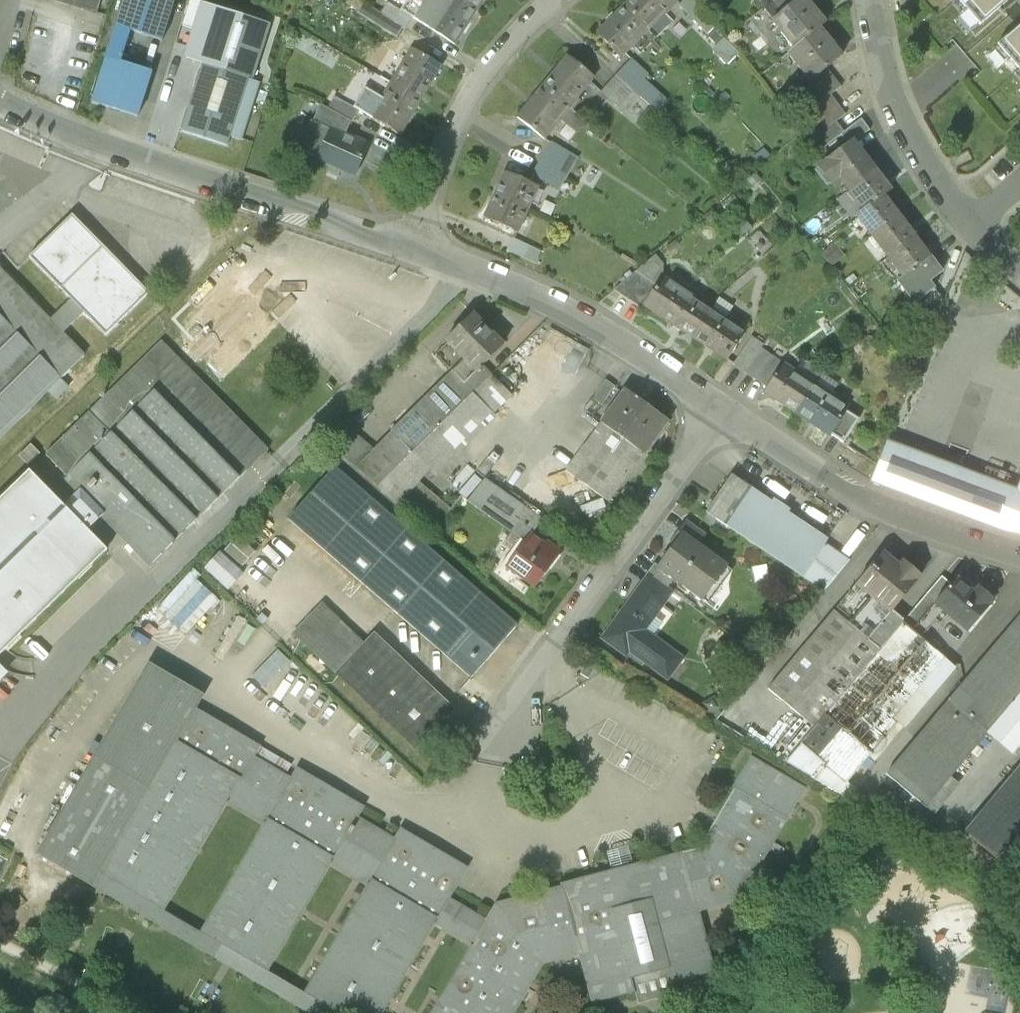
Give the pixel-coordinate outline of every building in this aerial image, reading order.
[(97,15),(101,0),(50,0),(97,15)] [(427,26),(445,0),(427,0),(415,18),(427,26)] [(459,0),(445,0),(427,26),(454,44),(476,11),(459,0)] [(476,11),(483,0),(459,0),(476,11)] [(648,28),(664,12),(667,14),(678,2),(677,0),(635,0),(627,8),(648,28)] [(693,0),(687,0),(680,6),(704,30),(714,21),(693,0)] [(765,8),(774,19),(797,0),(774,0),(765,8)] [(797,47),(821,27),(827,22),(809,0),(797,0),(774,19),(797,47)] [(979,26),(1009,0),(957,0),(979,26)] [(396,40),(403,29),(380,14),(362,2),(354,13),(396,40)] [(387,3),(380,14),(403,29),(410,18),(387,3)] [(648,28),(627,8),(618,17),(616,16),(599,33),(623,57),(634,46),(632,44),(648,28)] [(648,28),(656,37),(673,20),(667,14),(664,12),(648,28)] [(997,45),(1019,72),(1019,25),(997,45)] [(844,55),(821,27),(797,47),(791,52),(814,79),(814,80),(828,68),(844,55)] [(656,37),(648,28),(632,44),(634,46),(640,53),(656,37)] [(389,83),(419,101),(439,67),(409,49),(389,83)] [(565,56),(541,86),(568,108),(577,98),(589,82),(593,78),(565,56)] [(631,58),(616,75),(640,97),(657,112),(668,101),(644,80),(648,74),(631,58)] [(152,74),(107,61),(94,105),(139,118),(152,74)] [(202,65),(184,136),(230,148),(233,137),(249,141),(264,81),(202,65)] [(842,87),(828,68),(814,80),(814,79),(809,83),(822,102),(831,95),(842,87)] [(625,114),(640,97),(616,75),(600,93),(608,100),(625,114)] [(600,93),(589,82),(577,98),(595,114),(608,100),(600,93)] [(419,101),(389,83),(369,117),(399,135),(419,101)] [(560,119),(568,108),(541,86),(516,117),(543,139),(560,119)] [(845,114),(831,95),(822,102),(810,111),(824,131),(836,122),(835,121),(845,114)] [(332,112),(352,123),(358,111),(334,98),(327,109),(332,112)] [(585,122),(568,108),(560,119),(577,132),(585,122)] [(352,123),(332,112),(326,122),(355,138),(361,128),(352,123)] [(861,119),(844,132),(840,135),(848,145),(853,141),(853,142),(869,130),(861,119)] [(844,132),(836,122),(824,131),(815,138),(823,148),(840,135),(844,132)] [(355,177),(369,148),(333,131),(319,161),(355,177)] [(848,190),(849,189),(874,170),(853,142),(853,141),(848,145),(818,167),(830,183),(838,177),(848,190)] [(549,143),(530,175),(558,190),(566,174),(576,159),(549,143)] [(588,167),(576,159),(566,174),(578,182),(588,167)] [(742,172),(736,160),(724,166),(730,178),(742,172)] [(888,190),(874,170),(849,189),(863,209),(881,196),(888,190)] [(503,172),(493,194),(526,210),(537,188),(503,172)] [(516,233),(526,210),(493,194),(482,217),(516,233)] [(856,214),(872,235),(897,217),(881,196),(863,209),(856,214)] [(0,267),(0,440),(85,355),(63,333),(84,312),(107,335),(150,292),(73,215),(30,258),(71,299),(51,318),(0,267)] [(872,235),(888,256),(913,237),(897,217),(872,235)] [(913,236),(913,237),(888,256),(889,257),(903,276),(929,257),(913,236)] [(539,252),(513,240),(507,252),(533,264),(539,252)] [(843,257),(834,244),(821,253),(831,266),(843,257)] [(641,309),(643,306),(655,287),(647,283),(662,260),(655,256),(613,290),(641,309)] [(903,276),(889,257),(880,264),(895,283),(897,282),(897,281),(903,276)] [(941,273),(929,257),(903,276),(897,281),(897,282),(914,304),(933,289),(929,283),(941,273)] [(231,372),(281,324),(236,276),(185,324),(231,372)] [(643,306),(694,337),(711,311),(661,278),(655,287),(643,306)] [(943,302),(933,289),(914,304),(932,328),(943,302)] [(745,332),(711,311),(694,337),(726,361),(745,332)] [(474,374),(481,367),(502,346),(470,315),(443,343),(474,374)] [(733,363),(767,386),(781,363),(761,349),(763,346),(751,337),(733,363)] [(213,393),(164,343),(47,458),(79,490),(153,566),(253,468),(269,453),(271,451),(213,393)] [(762,392),(795,414),(815,385),(781,363),(767,386),(762,392)] [(372,452),(354,469),(392,507),(427,471),(434,478),(494,417),(492,415),(511,396),(481,367),(474,374),(463,385),(450,372),(372,452)] [(847,406),(815,385),(795,414),(828,436),(843,412),(847,406)] [(668,422),(626,392),(567,472),(608,503),(668,422)] [(854,419),(843,412),(828,436),(839,443),(854,419)] [(321,437),(354,469),(372,452),(338,419),(321,437)] [(1002,532),(1019,535),(1019,486),(1017,492),(886,444),(872,484),(1002,532)] [(332,468),(285,522),(469,680),(516,626),(332,468)] [(0,501),(0,661),(3,658),(111,551),(90,531),(95,526),(104,515),(79,490),(64,505),(31,471),(0,501)] [(461,493),(470,499),(484,479),(475,473),(461,493)] [(803,577),(825,544),(827,541),(732,477),(708,512),(803,577)] [(470,499),(468,502),(524,543),(540,520),(484,479),(470,499)] [(242,534),(229,548),(246,564),(259,550),(242,534)] [(682,535),(657,569),(672,580),(702,602),(726,569),(682,535)] [(507,571),(534,591),(561,555),(548,544),(545,548),(531,538),(507,571)] [(825,544),(803,577),(823,591),(849,561),(825,544)] [(858,586),(890,613),(920,576),(903,562),(899,567),(883,555),(858,586)] [(664,590),(672,580),(657,569),(654,566),(646,577),(664,590)] [(671,595),(664,590),(646,577),(599,639),(624,657),(629,652),(666,680),(681,660),(644,632),(671,595)] [(942,577),(902,624),(911,631),(932,606),(951,585),(942,577)] [(951,585),(932,606),(966,634),(994,602),(978,589),(973,595),(955,580),(951,585)] [(291,633),(413,752),(452,712),(373,635),(362,645),(320,604),(291,633)] [(902,624),(891,614),(867,642),(833,613),(769,689),(814,728),(902,624)] [(886,777),(924,809),(986,735),(1012,757),(1019,747),(1019,617),(886,777)] [(902,624),(814,728),(784,763),(810,779),(821,766),(844,786),(868,758),(874,763),(955,668),(911,631),(902,624)] [(267,685),(293,659),(281,647),(255,673),(267,685)] [(595,667),(587,662),(579,675),(588,680),(595,667)] [(495,905),(485,922),(448,900),(466,870),(399,830),(393,840),(357,819),(363,808),(296,769),(289,779),(253,758),(260,747),(194,708),(201,697),(146,665),(35,855),(304,1012),(381,1012),(433,924),(471,946),(432,1012),(513,1012),(541,966),(578,956),(591,1005),(634,994),(637,1006),(674,996),(670,984),(714,973),(698,912),(739,901),(804,789),(752,758),(698,850),(561,885),(561,888),(495,905)] [(965,835),(1003,866),(1019,846),(1019,770),(965,835)]
